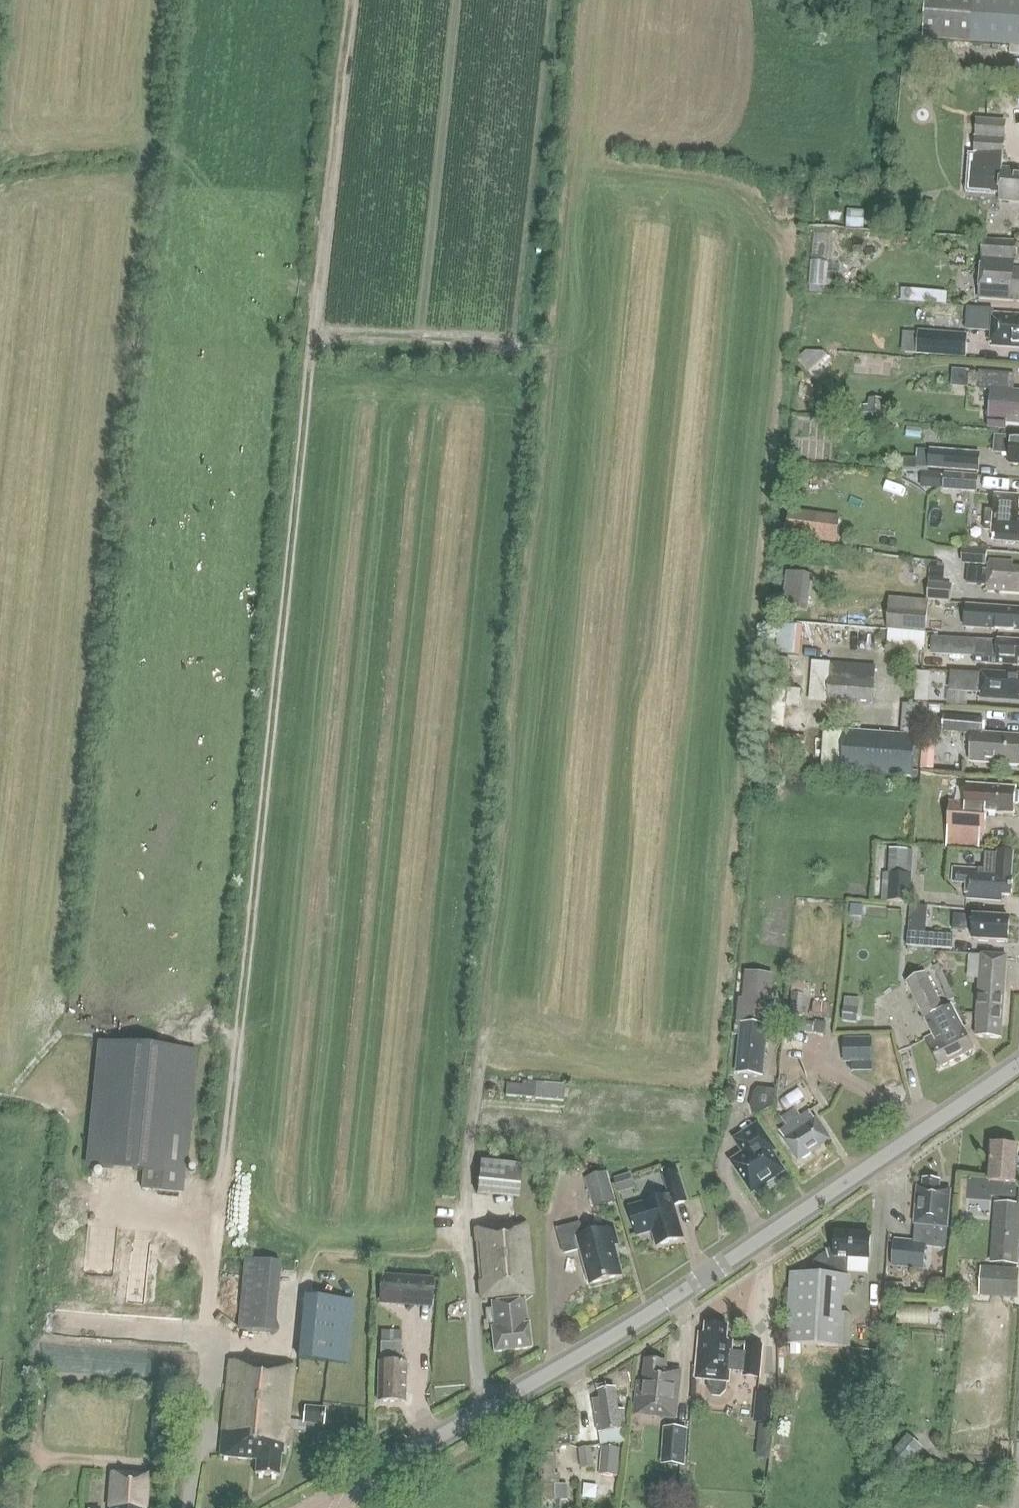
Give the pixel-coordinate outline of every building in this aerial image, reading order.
[(923,39),(1018,46),(1018,0),(926,0),(923,39)] [(999,200),(1018,202),(1018,170),(1003,169),(1004,157),(1003,157),(1006,122),(976,120),(974,155),(968,154),(966,192),(999,195),(999,200)] [(865,212),(848,210),(846,228),(863,229),(865,212)] [(1015,244),(983,241),(979,298),(1018,301),(1018,269),(1013,269),(1015,244)] [(827,263),(810,262),(809,287),(815,287),(826,287),(827,263)] [(922,289),(921,298),(948,299),(949,290),(922,289)] [(993,315),(990,347),(1018,349),(1018,317),(993,315)] [(945,333),(918,331),(916,355),(943,357),(945,333)] [(797,360),(817,380),(833,364),(829,358),(823,353),(806,352),(797,360)] [(955,383),(973,383),(973,367),(955,367),(955,383)] [(988,428),(1005,430),(1006,423),(1018,424),(1018,392),(1007,391),(1009,375),(980,372),(979,389),(991,390),(988,428)] [(864,406),(863,414),(888,415),(889,408),(884,408),(885,404),(868,403),(868,407),(864,406)] [(1010,454),(1009,465),(1018,466),(1018,441),(1012,440),(1012,438),(995,436),(994,453),(1010,454)] [(979,474),(980,454),(929,450),(928,470),(979,474)] [(926,488),(940,489),(942,473),(927,472),(926,488)] [(943,490),(977,493),(979,476),(944,472),(943,490)] [(993,531),(993,541),(1018,543),(1018,518),(1017,518),(1018,512),(1018,510),(1018,497),(995,495),(993,517),(986,517),(984,530),(993,531)] [(789,512),(786,537),(837,543),(840,518),(789,512)] [(987,550),(963,549),(962,565),(986,566),(987,550)] [(1013,568),(1013,562),(989,560),(989,570),(969,568),(967,584),(987,586),(986,590),(1018,593),(1018,569),(1013,568)] [(945,576),(946,561),(933,561),(932,571),(937,571),(937,575),(945,576)] [(813,575),(788,571),(782,608),(807,612),(813,575)] [(951,585),(929,584),(928,600),(950,601),(951,585)] [(967,606),(965,628),(1018,632),(1018,610),(967,606)] [(925,634),(927,618),(889,614),(887,630),(925,634)] [(801,646),(803,626),(776,624),(774,654),(800,657),(801,646)] [(998,640),(998,642),(956,639),(932,638),(930,655),(974,658),(974,662),(1017,665),(1018,659),(1018,641),(998,640)] [(791,661),(774,659),(771,683),(789,684),(791,661)] [(876,666),(830,662),(827,699),(873,703),(876,666)] [(981,675),(953,672),(951,690),(980,692),(980,698),(1018,701),(1018,677),(981,674),(981,675)] [(916,673),(916,686),(929,687),(929,674),(916,673)] [(786,690),(785,706),(799,707),(800,691),(786,690)] [(903,705),(902,731),(918,732),(919,706),(903,705)] [(943,731),(973,734),(971,762),(1018,766),(1018,737),(982,734),(984,720),(944,717),(943,731)] [(918,736),(845,731),(842,769),(915,775),(918,736)] [(922,755),(921,769),(934,769),(935,755),(922,755)] [(947,848),(980,850),(981,834),(985,834),(987,814),(1014,815),(1015,804),(1018,805),(1018,794),(1018,793),(1016,793),(1016,790),(969,787),(969,784),(966,784),(964,805),(950,804),(947,848)] [(908,851),(889,850),(888,873),(889,873),(888,901),(910,902),(911,874),(907,874),(908,851)] [(1013,852),(998,851),(998,855),(986,854),(985,870),(968,869),(967,873),(957,872),(956,883),(966,884),(965,899),(1002,902),(1002,896),(1011,896),(1013,878),(1011,878),(1013,852)] [(1008,943),(1009,919),(975,916),(975,917),(955,915),(954,928),(974,930),(973,941),(1008,943)] [(953,936),(908,933),(907,947),(952,950),(953,936)] [(982,955),(979,1007),(976,1037),(1001,1039),(1007,957),(982,955)] [(935,1017),(945,1012),(944,1010),(925,973),(906,984),(925,1021),(935,1017)] [(793,981),(792,994),(797,994),(805,995),(806,982),(793,981)] [(797,994),(792,994),(790,1015),(803,1016),(805,995),(797,994)] [(829,1017),(830,1005),(813,1004),(813,1016),(829,1017)] [(933,1036),(925,1040),(940,1068),(974,1050),(952,1006),(944,1010),(945,1012),(935,1017),(925,1021),(933,1036)] [(859,1009),(844,1007),(842,1022),(857,1024),(859,1009)] [(787,1030),(805,1033),(806,1022),(789,1019),(787,1030)] [(815,1021),(813,1034),(824,1035),(826,1023),(815,1021)] [(735,1076),(763,1078),(768,1026),(740,1023),(735,1076)] [(871,1039),(843,1039),(843,1063),(851,1063),(871,1063),(871,1039)] [(140,1190),(178,1194),(191,1052),(98,1043),(86,1167),(142,1172),(140,1190)] [(563,1101),(564,1084),(522,1081),(522,1086),(508,1084),(507,1096),(563,1101)] [(754,1106),(777,1110),(781,1089),(758,1085),(754,1106)] [(805,1158),(810,1156),(811,1152),(829,1140),(810,1112),(802,1117),(796,1109),(782,1118),(787,1127),(780,1132),(799,1160),(802,1158),(805,1158)] [(760,1126),(737,1140),(746,1154),(733,1162),(752,1193),(755,1191),(756,1193),(767,1186),(766,1184),(784,1173),(772,1154),(776,1151),(760,1126)] [(992,1145),(989,1183),(1003,1184),(1002,1196),(1014,1196),(1015,1184),(1016,1185),(1018,1147),(992,1145)] [(479,1192),(522,1198),(527,1164),(484,1158),(479,1192)] [(594,1209),(616,1202),(607,1172),(585,1179),(594,1209)] [(670,1196),(641,1205),(630,1209),(638,1236),(653,1231),(658,1246),(683,1239),(673,1207),(687,1202),(678,1172),(664,1176),(670,1196)] [(635,1189),(630,1174),(613,1179),(618,1194),(635,1189)] [(958,1220),(973,1221),(975,1180),(960,1179),(958,1220)] [(946,1227),(950,1192),(938,1190),(939,1182),(924,1180),(922,1200),(918,1199),(915,1224),(918,1224),(918,1229),(932,1230),(932,1225),(946,1227)] [(1018,1266),(1018,1255),(1018,1204),(994,1203),(989,1264),(1018,1266)] [(591,1285),(622,1276),(614,1246),(618,1244),(614,1229),(584,1237),(581,1224),(557,1230),(564,1255),(581,1250),(591,1285)] [(481,1299),(502,1297),(502,1302),(492,1303),(494,1320),(484,1321),(485,1330),(492,1329),(494,1353),(531,1349),(529,1325),(527,1325),(525,1300),(511,1301),(510,1296),(533,1294),(528,1225),(475,1230),(481,1299)] [(792,1275),(787,1344),(839,1348),(842,1293),(849,1294),(850,1278),(847,1278),(849,1259),(870,1260),(871,1236),(837,1234),(835,1255),(828,1255),(828,1252),(827,1253),(827,1255),(821,1258),(816,1263),(813,1269),(811,1276),(792,1275)] [(894,1240),(891,1267),(924,1271),(927,1243),(894,1240)] [(279,1329),(283,1260),(245,1258),(242,1327),(279,1329)] [(1006,1269),(989,1268),(987,1297),(1004,1298),(1006,1269)] [(431,1309),(433,1278),(380,1275),(378,1305),(431,1309)] [(305,1298),(299,1359),(347,1364),(353,1303),(305,1298)] [(695,1380),(708,1381),(707,1390),(711,1397),(720,1397),(725,1391),(726,1382),(728,1382),(729,1370),(743,1372),(743,1376),(759,1378),(763,1346),(746,1344),(745,1354),(731,1353),(732,1343),(725,1342),(727,1328),(707,1326),(705,1340),(699,1340),(695,1380)] [(404,1403),(404,1382),(408,1382),(409,1364),(401,1364),(402,1332),(381,1331),(380,1363),(378,1363),(377,1387),(379,1387),(379,1402),(404,1403)] [(279,1477),(280,1463),(281,1463),(281,1456),(286,1456),(296,1367),(230,1360),(220,1457),(257,1460),(255,1475),(279,1477)] [(639,1382),(635,1415),(660,1417),(660,1416),(673,1417),(676,1393),(679,1394),(681,1372),(670,1371),(666,1366),(666,1363),(647,1361),(645,1383),(639,1382)] [(619,1411),(616,1390),(599,1392),(600,1400),(594,1401),(599,1433),(600,1446),(625,1444),(624,1430),(627,1430),(624,1411),(619,1411)] [(322,1425),(323,1409),(304,1408),(302,1424),(322,1425)] [(667,1428),(666,1455),(686,1456),(687,1429),(667,1428)] [(899,1472),(899,1473),(900,1472),(901,1472),(915,1455),(896,1439),(886,1451),(891,1455),(886,1461),(899,1472)] [(581,1469),(595,1467),(592,1447),(578,1449),(581,1469)] [(600,1475),(618,1478),(621,1452),(620,1452),(620,1450),(602,1449),(600,1475)] [(542,1502),(556,1502),(556,1503),(567,1504),(567,1485),(560,1485),(560,1455),(543,1455),(543,1485),(542,1485),(542,1502)] [(148,1476),(111,1473),(109,1507),(146,1507),(148,1476)]
